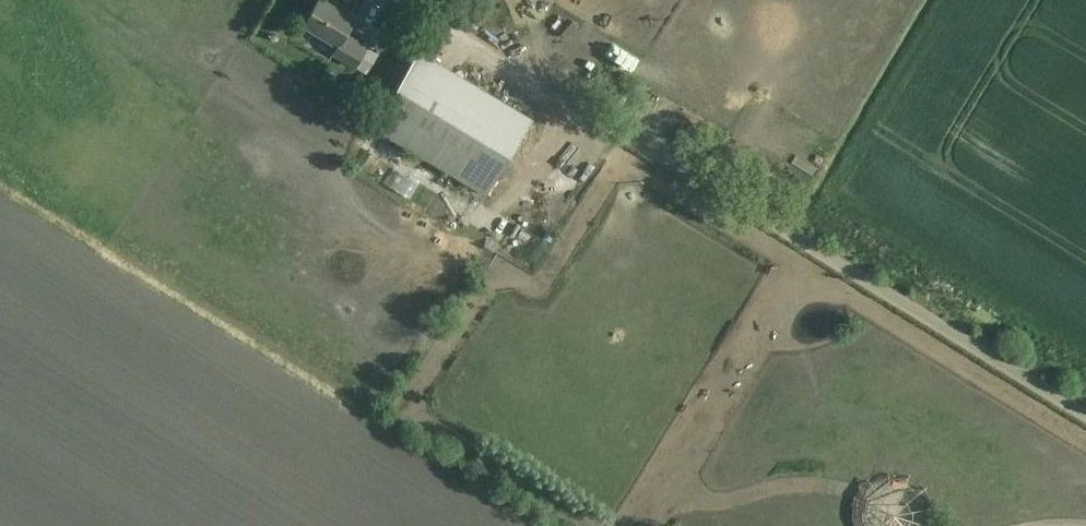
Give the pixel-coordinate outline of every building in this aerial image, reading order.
[(368,47),(346,34),(355,19),(323,0),(317,0),(302,26),(338,47),(333,55),(355,68),(368,47)] [(487,196),(534,119),(419,50),(373,127),(487,196)]
